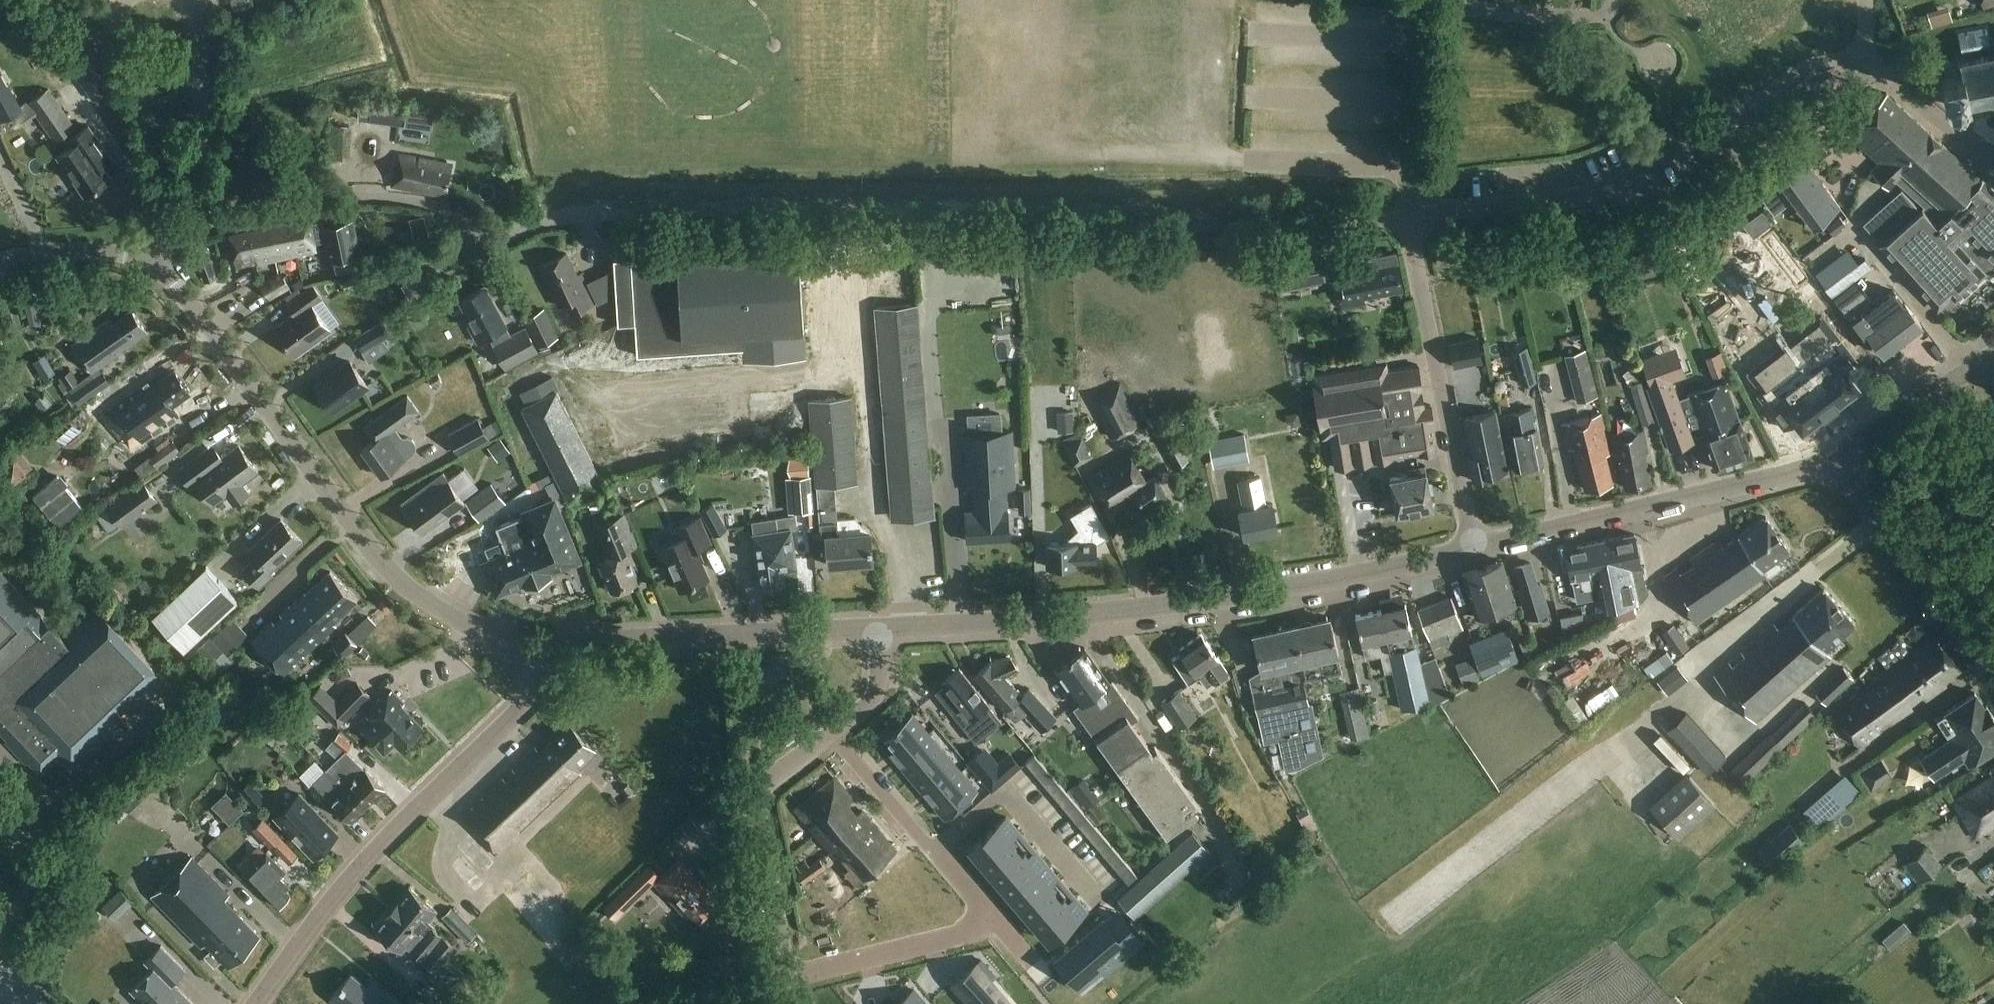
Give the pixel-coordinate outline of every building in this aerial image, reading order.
[(254,6),(252,0),(231,0),(233,11),(254,6)] [(1959,108),(1989,102),(1990,105),(1992,104),(1992,101),(1993,101),(1993,54),(1982,56),(1982,53),(1979,53),(1980,57),(1961,61),(1957,58),(1955,61),(1958,62),(1960,73),(1940,77),(1945,100),(1957,97),(1958,104),(1955,108),(1958,109),(1959,108)] [(75,127),(48,87),(27,102),(28,102),(15,111),(20,119),(33,110),(54,141),(75,127)] [(1885,93),(1848,135),(1878,162),(1851,190),(1869,209),(1897,180),(1904,187),(1925,205),(1922,208),(1936,223),(1982,180),(1885,93)] [(393,112),(392,125),(403,126),(405,114),(393,112)] [(90,125),(70,139),(74,145),(58,156),(86,196),(111,179),(103,166),(113,159),(90,125)] [(391,185),(445,196),(451,164),(397,154),(391,185)] [(1802,154),(1773,175),(1811,228),(1840,207),(1802,154)] [(1863,224),(1937,306),(1951,294),(1955,299),(1984,272),(1988,277),(1993,271),(1993,190),(1983,179),(1982,180),(1936,223),(1922,208),(1920,210),(1901,189),(1863,224)] [(1729,189),(1713,201),(1720,209),(1736,197),(1729,189)] [(1752,237),(1771,223),(1762,210),(1742,224),(1752,237)] [(1839,216),(1825,226),(1833,236),(1843,229),(1841,226),(1845,223),(1839,216)] [(289,223),(296,254),(316,250),(315,244),(323,242),(320,231),(312,233),(309,219),(289,223)] [(324,230),(320,231),(323,242),(326,241),(331,262),(333,261),(336,273),(361,268),(358,256),(361,256),(353,220),(323,226),(324,230)] [(276,258),(296,254),(289,223),(269,227),(276,258)] [(257,262),(276,258),(269,227),(251,231),(257,262)] [(237,267),(257,262),(251,231),(230,236),(237,267)] [(1797,294),(1809,285),(1772,237),(1761,246),(1797,294)] [(613,258),(617,320),(634,319),(637,355),(661,354),(733,349),(805,345),(798,247),(613,258)] [(198,249),(193,251),(195,260),(201,258),(198,249)] [(577,275),(567,252),(540,264),(559,306),(566,302),(571,313),(594,303),(581,273),(577,275)] [(1334,271),(1341,308),(1366,303),(1365,297),(1401,290),(1394,253),(1370,258),(1371,263),(1334,271)] [(1864,257),(1824,286),(1831,297),(1872,267),(1864,257)] [(1319,259),(1277,267),(1282,290),(1324,281),(1319,259)] [(210,262),(200,266),(205,279),(214,275),(210,262)] [(257,267),(238,277),(242,284),(258,275),(257,267)] [(401,285),(408,299),(433,286),(426,271),(401,285)] [(281,273),(271,278),(280,294),(290,288),(281,273)] [(280,294),(271,278),(262,284),(271,299),(280,294)] [(323,299),(314,286),(303,294),(297,287),(283,298),(294,314),(275,328),(295,357),(332,331),(314,305),(323,299)] [(469,325),(478,342),(488,336),(506,326),(507,325),(484,286),(459,300),(472,323),(469,325)] [(1867,311),(1877,325),(1867,332),(1883,353),(1920,324),(1904,303),(1903,304),(1892,291),(1867,311)] [(875,306),(890,477),(888,478),(889,487),(892,490),(895,490),(897,514),(934,511),(916,302),(896,304),(875,306)] [(72,346),(92,374),(100,368),(122,352),(121,351),(147,332),(131,310),(113,323),(110,318),(72,346)] [(415,330),(428,324),(420,310),(408,317),(415,330)] [(524,320),(538,347),(558,337),(543,310),(524,320)] [(38,312),(27,315),(31,330),(42,327),(38,312)] [(1794,421),(1801,430),(1859,386),(1852,377),(1863,369),(1822,316),(1747,374),(1761,392),(1757,394),(1784,429),(1794,421)] [(382,321),(353,337),(361,350),(390,334),(382,321)] [(488,336),(494,346),(493,347),(504,369),(538,351),(526,329),(511,337),(506,326),(488,336)] [(1481,361),(1476,338),(1448,343),(1453,367),(1481,361)] [(1665,351),(1642,360),(1651,385),(1647,387),(1648,390),(1660,424),(1658,424),(1660,429),(1661,429),(1662,428),(1670,450),(1695,441),(1693,436),(1679,399),(1678,395),(1672,380),(1676,379),(1665,351)] [(60,372),(68,358),(57,352),(49,366),(60,372)] [(1721,352),(1706,357),(1713,377),(1728,371),(1721,352)] [(1515,359),(1522,384),(1537,380),(1530,355),(1515,359)] [(316,384),(334,408),(368,383),(350,359),(316,384)] [(1589,362),(1568,368),(1577,402),(1598,397),(1589,362)] [(1336,468),(1391,458),(1423,453),(1438,451),(1430,405),(1424,406),(1417,365),(1378,372),(1377,365),(1312,376),(1321,431),(1330,430),(1336,468)] [(63,391),(68,388),(68,389),(79,381),(71,369),(60,376),(61,377),(56,380),(63,391)] [(102,371),(71,392),(79,404),(110,382),(102,371)] [(189,393),(174,371),(156,384),(152,379),(115,405),(138,438),(165,419),(161,413),(189,393)] [(432,386),(442,380),(438,373),(428,379),(432,386)] [(492,560),(485,562),(498,594),(525,583),(526,586),(552,576),(551,573),(579,562),(559,508),(558,507),(569,501),(570,502),(604,484),(601,479),(556,390),(559,389),(553,377),(552,378),(550,379),(547,380),(524,391),(520,393),(527,405),(522,408),(557,478),(545,485),(555,502),(525,514),(526,516),(516,520),(495,528),(501,542),(487,548),(492,560)] [(1655,421),(1643,380),(1629,385),(1642,425),(1655,421)] [(1753,456),(1725,381),(1689,394),(1689,396),(1679,399),(1693,436),(1700,433),(1699,431),(1702,430),(1716,470),(1753,456)] [(1091,398),(1111,438),(1141,424),(1121,384),(1091,398)] [(364,426),(374,440),(362,448),(381,475),(414,451),(416,447),(416,442),(413,438),(409,436),(403,436),(396,441),(389,432),(419,410),(408,394),(364,426)] [(3,395),(0,398),(0,416),(2,418),(7,414),(4,411),(11,406),(3,395)] [(816,484),(834,482),(857,480),(850,395),(808,399),(816,484)] [(1506,414),(1517,469),(1545,463),(1535,408),(1506,414)] [(1073,411),(1057,412),(1058,432),(1074,431),(1073,427),(1073,411)] [(1470,459),(1475,481),(1491,478),(1491,474),(1509,470),(1497,411),(1466,417),(1474,458),(1470,459)] [(1298,413),(1286,415),(1287,422),(1293,425),(1300,425),(1298,413)] [(964,473),(1014,471),(1015,471),(1029,470),(1029,462),(1014,462),(1013,431),(1004,431),(1002,431),(1002,420),(1002,414),(978,415),(978,421),(969,421),(970,433),(962,433),(964,473)] [(1611,454),(1601,414),(1563,424),(1569,450),(1575,448),(1586,491),(1613,483),(1606,455),(1611,454)] [(459,456),(489,440),(490,439),(489,438),(483,427),(477,418),(447,434),(459,456)] [(492,422),(483,427),(489,438),(498,433),(492,422)] [(1153,433),(1164,453),(1167,452),(1176,468),(1189,461),(1180,444),(1183,443),(1172,423),(1153,433)] [(1650,483),(1644,452),(1648,452),(1643,429),(1611,436),(1615,458),(1619,457),(1625,488),(1650,483)] [(1073,465),(1088,458),(1090,457),(1088,453),(1079,433),(1061,441),(1073,465)] [(1209,441),(1214,467),(1250,460),(1244,434),(1209,441)] [(500,438),(490,446),(500,459),(510,452),(500,438)] [(124,464),(141,453),(134,441),(117,452),(124,464)] [(158,451),(149,458),(157,468),(178,452),(171,442),(163,447),(160,443),(155,447),(158,451)] [(191,485),(195,482),(213,505),(225,495),(228,500),(230,498),(234,503),(249,492),(241,483),(258,470),(239,446),(222,459),(212,446),(207,450),(179,470),(191,485)] [(12,484),(32,468),(19,451),(0,467),(0,469),(12,484)] [(1088,478),(1110,512),(1131,498),(1141,513),(1167,496),(1154,475),(1145,481),(1127,453),(1088,478)] [(1388,466),(1391,479),(1398,514),(1421,509),(1423,511),(1427,510),(1429,508),(1434,507),(1423,453),(1391,458),(1393,465),(1388,466)] [(807,456),(796,457),(797,476),(809,475),(807,456)] [(423,531),(451,511),(464,502),(443,474),(421,489),(426,495),(407,509),(423,531)] [(1266,505),(1261,476),(1239,480),(1245,510),(1239,511),(1244,536),(1278,529),(1273,504),(1266,505)] [(790,478),(793,513),(805,512),(812,512),(809,477),(790,478)] [(120,526),(156,499),(142,480),(108,505),(94,515),(108,534),(119,525),(120,526)] [(755,494),(768,494),(769,481),(756,481),(755,494)] [(820,536),(826,535),(838,534),(837,519),(834,482),(816,484),(820,536)] [(464,502),(479,522),(505,503),(490,483),(464,502)] [(1030,502),(1030,486),(1019,487),(1017,487),(1018,503),(1030,502)] [(973,510),(964,511),(966,544),(1010,540),(1006,488),(972,491),(973,510)] [(700,513),(713,536),(726,528),(713,505),(700,513)] [(1065,565),(1097,563),(1096,545),(1110,537),(1091,506),(1070,518),(1078,531),(1065,545),(1065,549),(1065,565)] [(60,517),(69,538),(82,532),(73,512),(60,517)] [(611,556),(598,562),(611,593),(613,592),(639,581),(632,564),(626,550),(638,545),(625,514),(612,519),(598,525),(601,533),(611,556)] [(769,532),(772,551),(777,550),(780,569),(781,570),(797,568),(791,529),(797,528),(795,515),(776,518),(778,531),(769,532)] [(829,565),(872,561),(870,531),(855,517),(837,519),(838,534),(826,535),(829,565)] [(1763,570),(1790,551),(1766,517),(1722,547),(1718,541),(1688,561),(1692,567),(1680,576),(1675,570),(1663,578),(1695,625),(1767,576),(1763,570)] [(243,568),(260,586),(273,573),(270,571),(302,540),(281,518),(249,549),(255,556),(243,568)] [(708,578),(695,549),(708,543),(698,518),(675,528),(679,539),(658,548),(665,565),(668,564),(680,590),(708,578)] [(783,585),(781,570),(780,569),(777,550),(772,551),(769,532),(767,519),(751,522),(752,535),(760,589),(783,585)] [(1595,541),(1609,608),(1637,602),(1637,601),(1641,600),(1646,593),(1634,534),(1595,541)] [(1571,579),(1574,579),(1578,601),(1594,598),(1597,609),(1598,609),(1608,607),(1608,608),(1609,608),(1595,541),(1565,547),(1571,579)] [(1463,574),(1476,618),(1516,605),(1503,562),(1463,574)] [(1538,584),(1531,562),(1516,567),(1522,589),(1519,590),(1528,619),(1550,613),(1541,583),(1538,584)] [(152,615),(185,650),(238,600),(205,566),(152,615)] [(0,570),(0,730),(8,739),(5,741),(27,764),(29,762),(41,774),(58,758),(74,775),(82,767),(80,765),(126,721),(112,707),(155,666),(97,604),(62,637),(0,570)] [(306,592),(294,602),(325,635),(337,624),(334,622),(358,599),(331,570),(307,593),(306,592)] [(1825,649),(1853,625),(1823,590),(1780,628),(1775,621),(1741,651),(1746,657),(1734,668),(1729,662),(1715,674),(1757,721),(1831,656),(1825,649)] [(1418,610),(1429,641),(1432,648),(1451,641),(1448,634),(1462,629),(1463,629),(1452,597),(1450,598),(1451,598),(1450,598),(1418,610)] [(325,635),(294,602),(291,606),(290,604),(252,640),(284,674),(325,635)] [(1392,670),(1401,709),(1437,701),(1449,695),(1435,658),(1420,662),(1405,605),(1380,610),(1389,652),(1380,654),(1386,672),(1392,670)] [(1608,607),(1598,609),(1600,619),(1610,614),(1609,608),(1608,608),(1608,607)] [(1365,657),(1380,654),(1389,652),(1380,610),(1356,616),(1365,657)] [(1656,618),(1667,641),(1680,635),(1669,612),(1656,618)] [(1582,613),(1560,617),(1562,630),(1585,626),(1582,613)] [(1631,650),(1642,647),(1637,631),(1635,631),(1631,617),(1623,619),(1631,650)] [(195,652),(208,666),(223,651),(226,654),(228,657),(237,648),(227,637),(239,626),(232,619),(212,638),(211,637),(195,652)] [(1252,714),(1254,714),(1257,713),(1260,725),(1264,742),(1278,739),(1286,770),(1300,767),(1312,761),(1324,755),(1311,704),(1307,704),(1302,680),(1309,679),(1314,682),(1319,680),(1322,676),(1329,674),(1333,678),(1338,676),(1341,672),(1330,620),(1253,637),(1262,675),(1250,679),(1254,699),(1249,700),(1252,714)] [(1607,625),(1597,630),(1600,637),(1610,632),(1607,625)] [(1482,675),(1519,660),(1506,627),(1470,642),(1482,675)] [(345,633),(332,646),(343,658),(356,645),(345,633)] [(1227,672),(1202,634),(1180,649),(1182,652),(1171,659),(1188,684),(1199,677),(1197,674),(1205,669),(1214,681),(1227,672)] [(1868,690),(1835,714),(1842,723),(1845,738),(1852,736),(1859,746),(1878,732),(1875,726),(1886,719),(1889,724),(1912,708),(1907,701),(1918,693),(1926,699),(1946,685),(1944,682),(1960,670),(1933,637),(1866,687),(1868,690)] [(1530,638),(1520,642),(1524,655),(1535,651),(1530,638)] [(1675,645),(1657,658),(1665,668),(1683,654),(1675,645)] [(363,647),(356,653),(363,660),(369,655),(363,647)] [(1085,647),(1055,669),(1080,704),(1074,709),(1121,774),(1168,837),(1202,811),(1155,745),(1151,748),(1131,721),(1136,718),(1123,699),(1085,647)] [(974,676),(1014,721),(1023,713),(1041,732),(1056,718),(1031,688),(1023,696),(1004,676),(1019,668),(1010,657),(990,661),(974,676)] [(1456,663),(1464,684),(1478,679),(1470,658),(1456,663)] [(1624,663),(1609,673),(1618,685),(1632,674),(1624,663)] [(1676,666),(1657,681),(1668,694),(1687,679),(1676,666)] [(1816,693),(1827,705),(1854,678),(1843,667),(1816,693)] [(976,742),(988,732),(999,723),(1001,721),(988,705),(960,668),(942,681),(944,684),(935,692),(976,742)] [(307,697),(337,725),(368,693),(355,681),(336,700),(319,685),(307,697)] [(1359,688),(1346,691),(1357,738),(1370,735),(1359,688)] [(1160,701),(1179,729),(1197,717),(1178,689),(1160,701)] [(391,690),(366,714),(372,720),(362,730),(372,740),(385,753),(395,743),(401,750),(424,728),(402,706),(404,704),(391,690)] [(1938,718),(1952,739),(1921,758),(1934,778),(1964,758),(1967,763),(1993,746),(1993,718),(1986,706),(1984,707),(1974,692),(1938,718)] [(1366,713),(1381,710),(1379,699),(1364,702),(1366,713)] [(1728,772),(1741,786),(1817,716),(1804,702),(1728,772)] [(1667,729),(1708,773),(1727,756),(1687,711),(1667,729)] [(912,712),(884,736),(902,755),(929,732),(912,712)] [(275,719),(261,732),(272,743),(285,731),(275,719)] [(1006,722),(990,733),(1001,747),(1016,735),(1006,722)] [(575,771),(595,751),(570,724),(540,753),(534,748),(512,769),(517,774),(508,783),(503,778),(461,818),(496,855),(579,775),(575,771)] [(929,732),(902,755),(908,764),(903,768),(912,779),(945,751),(929,732)] [(339,757),(326,769),(339,781),(340,780),(346,787),(349,784),(368,805),(385,788),(365,768),(364,769),(346,750),(352,744),(340,733),(327,748),(339,757)] [(981,749),(966,761),(992,791),(1020,766),(1009,752),(995,764),(981,749)] [(945,751),(912,779),(920,789),(927,785),(934,793),(961,770),(945,751)] [(1035,754),(1025,762),(1038,777),(1047,770),(1035,754)] [(339,781),(326,769),(315,781),(318,784),(333,799),(333,800),(352,821),(368,805),(349,784),(346,787),(340,780),(339,781)] [(961,770),(934,793),(940,801),(934,805),(943,815),(976,789),(961,770)] [(1047,770),(1038,777),(1051,793),(1060,785),(1047,770)] [(1843,776),(1803,811),(1819,829),(1859,794),(1843,776)] [(1954,802),(1975,837),(1993,825),(1993,777),(1954,802)] [(799,806),(840,858),(845,853),(849,858),(865,876),(897,849),(864,809),(863,810),(856,816),(848,806),(846,805),(853,799),(835,779),(834,778),(799,806)] [(1071,788),(1086,809),(1099,798),(1084,778),(1071,788)] [(1692,778),(1655,811),(1678,836),(1678,837),(1679,838),(1715,805),(1716,805),(1692,778)] [(628,784),(621,789),(626,796),(633,792),(628,784)] [(1060,785),(1051,793),(1064,808),(1073,800),(1060,785)] [(226,792),(212,805),(229,824),(244,810),(226,792)] [(299,794),(275,816),(314,856),(337,833),(299,794)] [(1073,800),(1064,808),(1077,823),(1086,815),(1073,800)] [(1781,817),(1798,826),(1802,817),(1786,808),(1781,817)] [(1008,814),(976,841),(1055,936),(1087,908),(1008,814)] [(1086,815),(1077,823),(1128,884),(1137,877),(1086,815)] [(264,818),(251,829),(270,848),(282,837),(264,818)] [(1790,825),(1758,852),(1773,869),(1804,841),(1790,825)] [(1136,917),(1166,891),(1210,851),(1192,832),(1118,897),(1136,917)] [(1904,866),(1919,884),(1941,866),(1926,847),(1904,866)] [(246,873),(280,905),(291,894),(286,889),(289,886),(280,877),(286,870),(267,851),(246,873)] [(222,957),(228,964),(261,934),(226,899),(230,895),(192,856),(152,895),(201,947),(206,943),(211,948),(205,953),(215,964),(222,957)] [(653,881),(692,924),(716,903),(704,890),(705,889),(678,858),(659,874),(653,880),(653,881)] [(819,858),(809,865),(816,875),(826,868),(819,858)] [(545,862),(534,873),(542,881),(553,869),(545,862)] [(620,890),(603,907),(615,919),(632,902),(653,881),(653,880),(659,874),(648,863),(620,890)] [(409,887),(392,907),(419,929),(419,930),(425,935),(432,926),(433,925),(427,920),(435,909),(409,887)] [(120,889),(103,906),(116,919),(133,902),(120,889)] [(442,915),(467,942),(476,933),(451,906),(442,915)] [(412,951),(437,971),(431,978),(449,994),(466,975),(448,960),(458,947),(442,935),(432,926),(425,935),(419,930),(419,929),(392,907),(376,927),(403,949),(412,938),(418,943),(412,951)] [(98,912),(91,917),(95,922),(96,922),(102,916),(98,912)] [(1105,919),(1057,960),(1083,989),(1143,938),(1121,913),(1108,924),(1105,919)] [(1903,923),(1883,940),(1890,947),(1909,930),(1903,923)] [(7,947),(17,955),(22,948),(12,940),(7,947)] [(172,982),(185,970),(161,945),(145,961),(153,968),(131,989),(146,1003),(193,1003),(172,982)] [(954,983),(972,1003),(1011,1003),(992,981),(997,978),(982,960),(954,983)] [(331,998),(338,1003),(398,1003),(381,990),(377,995),(351,973),(331,998)] [(898,1003),(925,1003),(914,991),(898,1003)]
